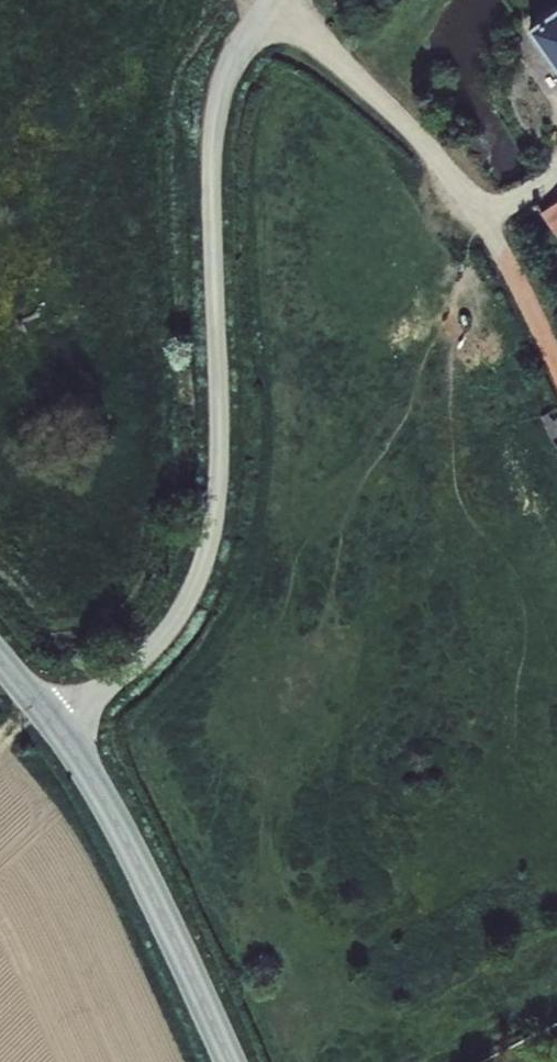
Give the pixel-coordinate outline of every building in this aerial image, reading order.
[(527,16),(556,58),(556,0),(552,0),(527,16)] [(549,189),(534,198),(556,233),(556,183),(549,189)]
